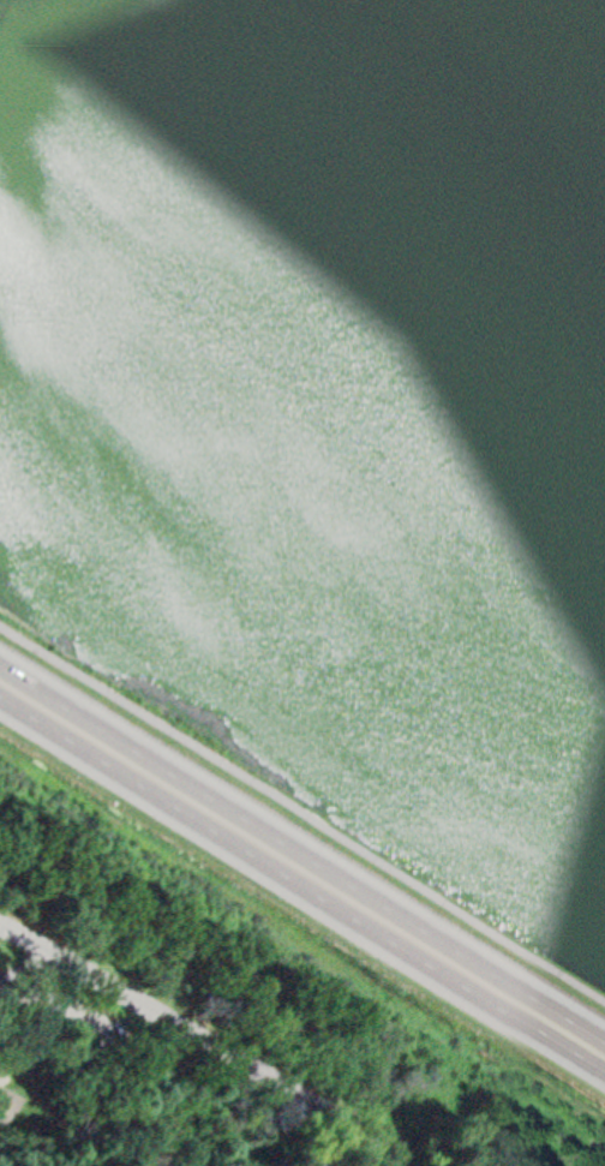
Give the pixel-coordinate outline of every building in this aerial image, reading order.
[(302,1165),(323,1165),(327,1159),(310,1152),(302,1165)]
